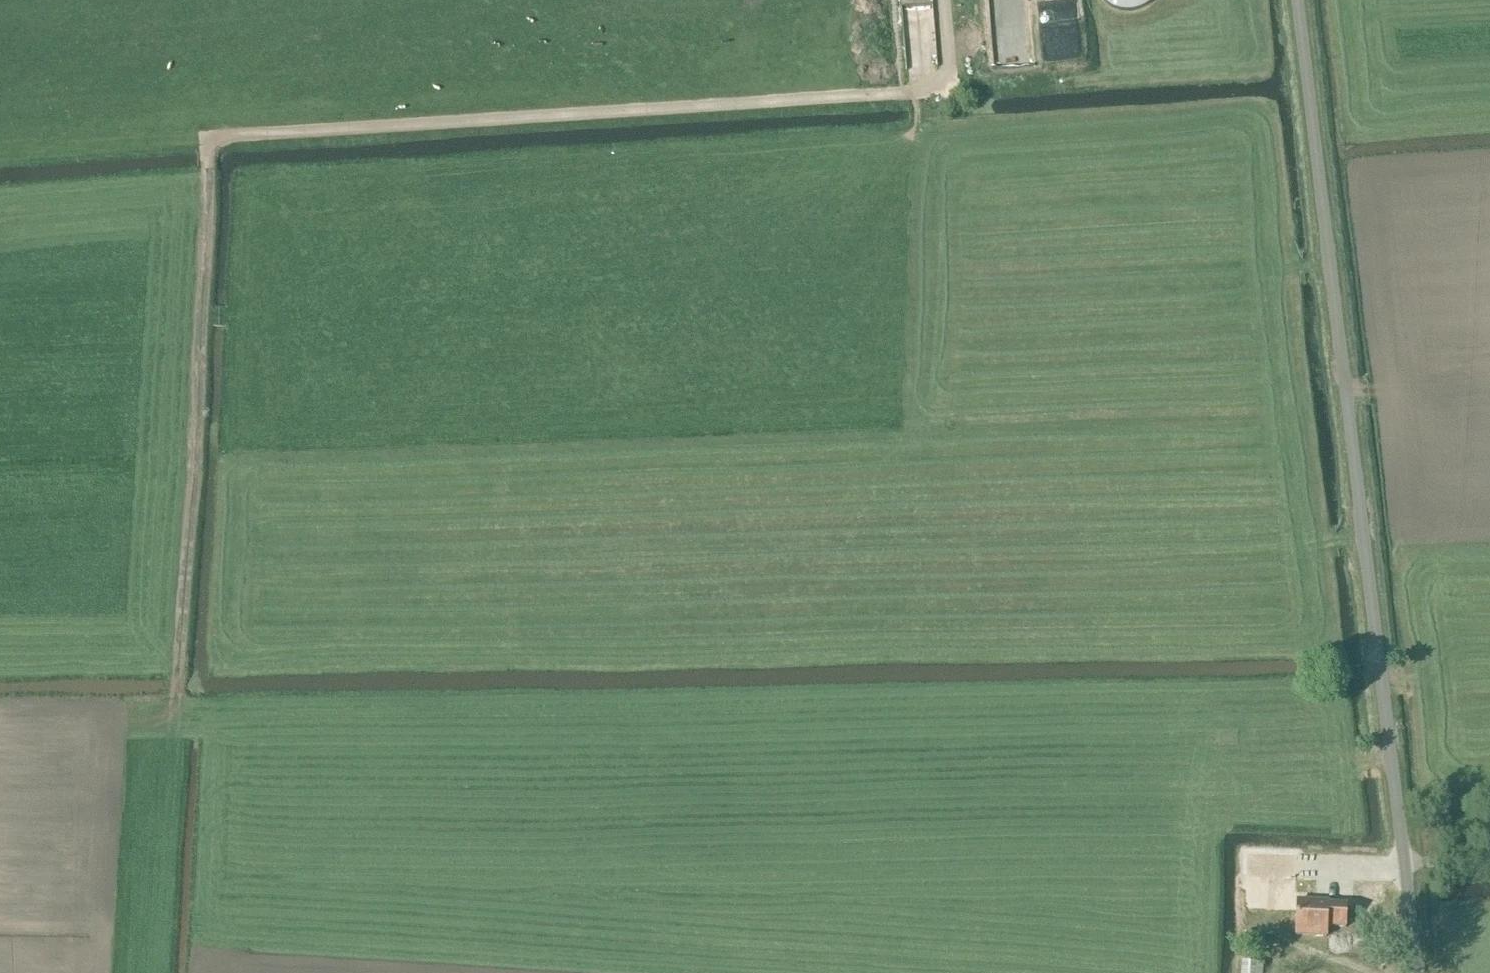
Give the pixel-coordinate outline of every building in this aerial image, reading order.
[(933,0),(905,0),(906,24),(934,23),(933,0)] [(1103,2),(1107,6),(1111,9),(1115,11),(1120,13),(1126,14),(1131,14),(1135,13),(1140,12),(1145,10),(1149,7),(1153,5),(1156,1),(1157,0),(1102,0),(1103,2)] [(1249,865),(1249,869),(1253,869),(1253,881),(1296,882),(1297,855),(1272,855),(1272,856),(1259,855),(1258,865),(1249,865)] [(1346,927),(1347,905),(1316,904),(1316,901),(1298,900),(1296,935),(1326,937),(1327,926),(1346,927)]
